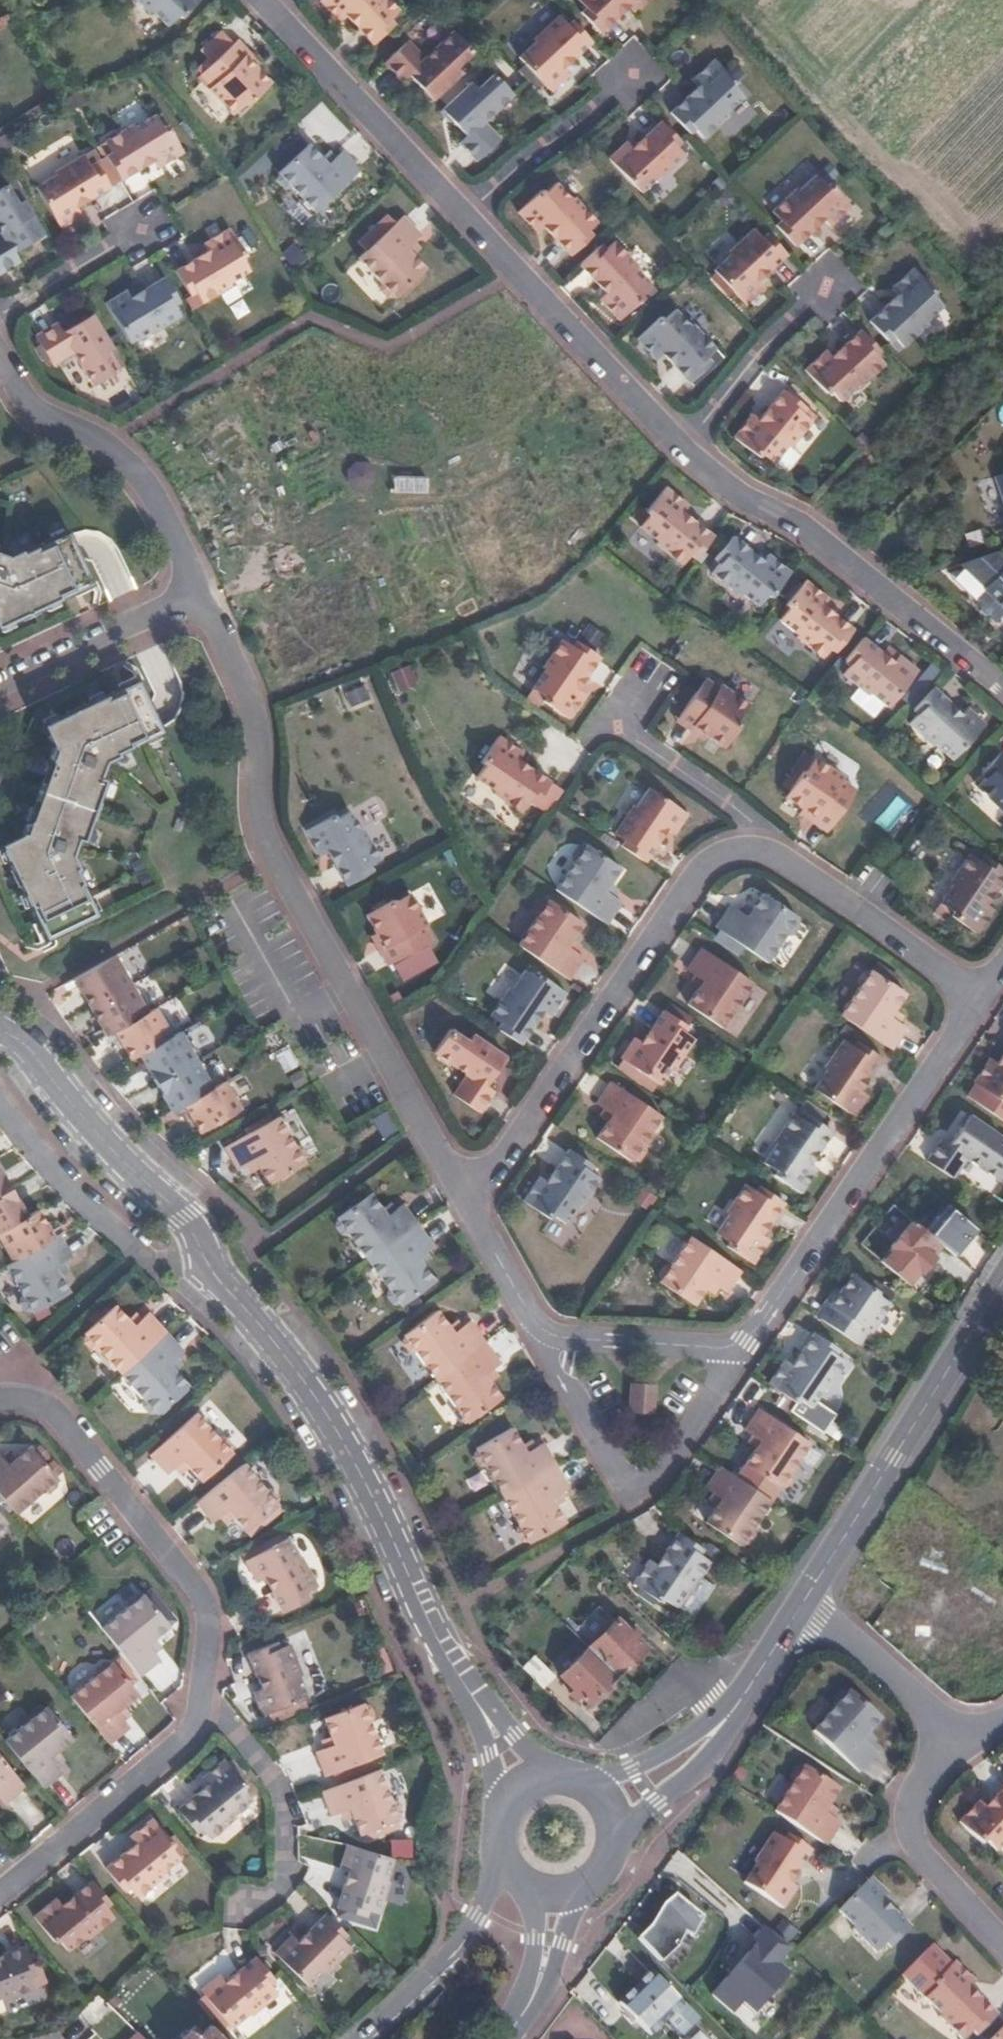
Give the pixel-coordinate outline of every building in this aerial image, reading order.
[(145,5),(147,3),(164,19),(174,8),(177,11),(188,0),(140,0),(145,5)] [(372,41),(394,21),(389,16),(398,7),(391,0),(323,0),(339,18),(346,12),(372,41)] [(646,0),(581,0),(586,5),(581,9),(601,31),(629,4),(635,12),(646,0)] [(564,66),(592,40),(572,18),(567,23),(559,13),(534,36),(536,38),(519,54),(530,66),(526,69),(548,92),(569,72),(564,66)] [(426,85),(435,95),(462,70),(456,64),(472,49),(453,28),(436,43),(440,48),(427,60),(423,56),(407,37),(384,58),(402,77),(408,71),(423,87),(426,85)] [(230,37),(252,61),(257,57),(234,33),(230,37)] [(245,98),(267,77),(252,61),(230,37),(197,67),(209,79),(206,82),(230,107),(243,96),(245,98)] [(436,43),(423,56),(427,60),(440,48),(436,43)] [(699,83),(671,110),(691,131),(695,127),(704,136),(728,113),(727,110),(744,95),(733,83),(736,81),(714,57),(693,77),(699,83)] [(471,79),(444,103),(453,113),(450,116),(465,132),(458,138),(475,158),(498,137),(482,119),(478,115),(491,103),(495,107),(512,92),(493,71),(477,86),(471,79)] [(426,85),(423,87),(432,97),(435,95),(426,85)] [(453,113),(444,103),(441,106),(450,116),(453,113)] [(491,103),(478,115),(482,119),(495,107),(491,103)] [(102,151),(117,177),(150,157),(155,164),(180,149),(164,122),(159,124),(152,111),(132,123),(130,120),(101,137),(107,148),(102,151)] [(628,137),(606,159),(628,182),(631,179),(641,190),(659,174),(660,177),(685,153),(677,144),(681,140),(661,119),(633,145),(628,137)] [(313,208),(358,165),(339,145),(331,153),(324,158),(320,153),(305,138),(274,167),(277,170),(275,172),(275,176),(282,183),(286,183),(287,181),(313,208)] [(320,153),(324,158),(331,153),(326,147),(320,153)] [(73,203),(106,183),(91,158),(85,161),(79,150),(50,168),(52,171),(32,183),(40,196),(36,198),(52,226),(77,211),(73,203)] [(830,224),(851,203),(829,180),(826,183),(816,172),(799,188),(797,186),(772,209),(781,218),(776,223),(796,244),(825,217),(830,224)] [(544,224),(570,252),(591,232),(587,227),(596,219),(573,194),(571,196),(556,179),(544,189),(541,186),(517,208),(537,229),(544,224)] [(19,196),(12,200),(2,182),(0,183),(0,223),(3,228),(0,230),(0,266),(15,258),(10,250),(30,238),(27,235),(39,228),(19,196)] [(361,247),(355,253),(379,279),(377,281),(377,285),(383,291),(388,292),(389,290),(392,293),(423,265),(409,249),(403,244),(410,238),(418,230),(400,211),(395,216),(361,247)] [(204,247),(171,267),(186,293),(192,289),(198,300),(227,282),(225,279),(245,267),(238,254),(242,252),(225,225),(200,240),(204,247)] [(759,279),(787,252),(767,231),(762,236),(754,227),(729,250),(731,252),(714,268),(725,279),(722,283),(744,306),(765,285),(759,279)] [(27,235),(30,238),(41,231),(39,228),(27,235)] [(410,238),(403,244),(409,249),(415,243),(410,238)] [(597,295),(618,317),(642,295),(638,292),(650,282),(634,265),(636,262),(614,238),(604,246),(600,241),(578,261),(604,289),(597,295)] [(281,257),(296,269),(307,255),(292,243),(281,257)] [(899,292),(870,319),(890,340),(895,336),(904,345),(929,322),(926,320),(944,304),(933,293),(936,290),(915,266),(893,286),(899,292)] [(176,299),(160,274),(127,294),(123,286),(97,301),(114,329),(118,326),(126,339),(146,328),(147,331),(177,313),(170,303),(176,299)] [(663,352),(689,380),(710,359),(706,354),(715,346),(692,321),(690,324),(674,306),(663,317),(659,314),(636,336),(656,357),(663,352)] [(88,310),(76,317),(79,320),(90,313),(88,310)] [(53,321),(31,334),(47,360),(67,347),(72,344),(81,359),(76,362),(88,382),(113,368),(101,349),(109,346),(90,313),(79,320),(76,317),(57,328),(53,321)] [(828,347),(806,368),(827,391),(830,388),(841,399),(858,383),(860,385),(885,362),(876,353),(881,349),(861,327),(833,354),(828,347)] [(72,344),(67,347),(76,362),(81,359),(72,344)] [(757,411),(737,434),(760,456),(763,452),(775,462),(790,445),(793,448),(816,423),(807,414),(811,409),(790,390),(763,418),(757,411)] [(685,556),(692,560),(711,535),(679,512),(685,504),(662,486),(644,510),(647,513),(638,526),(657,541),(654,545),(680,564),(685,556)] [(70,520),(53,529),(54,532),(72,523),(70,520)] [(0,617),(95,571),(72,523),(54,532),(53,529),(23,543),(22,541),(10,547),(0,543),(0,616),(0,617)] [(761,561),(730,536),(712,560),(717,564),(709,574),(736,594),(738,592),(757,606),(766,595),(769,597),(789,573),(766,554),(761,561)] [(983,588),(985,590),(1002,606),(1002,568),(983,588)] [(826,650),(832,655),(852,631),(821,606),(827,599),(804,581),(786,604),(789,607),(779,620),(798,634),(795,638),(820,658),(826,650)] [(1002,614),(1002,606),(985,590),(977,598),(977,604),(997,621),(1002,614)] [(892,663),(861,638),(843,662),(848,666),(841,675),(867,696),(869,694),(888,708),(897,697),(900,699),(920,675),(897,656),(892,663)] [(576,690),(598,658),(573,642),(570,647),(559,640),(540,668),(543,670),(530,689),(543,697),(540,701),(567,719),(583,695),(576,690)] [(390,670),(395,691),(417,686),(412,664),(390,670)] [(49,926),(98,903),(90,886),(92,884),(78,855),(81,854),(75,841),(80,826),(85,828),(107,767),(102,765),(108,750),(120,744),(119,742),(148,728),(147,725),(165,717),(141,668),(47,713),(57,736),(54,746),(56,747),(33,811),(31,810),(27,821),(4,832),(49,926)] [(717,689),(703,679),(678,717),(706,735),(724,747),(740,722),(738,720),(748,705),(718,686),(717,689)] [(350,707),(370,699),(363,683),(343,691),(350,707)] [(941,700),(931,690),(912,711),(916,715),(907,725),(913,731),(941,700)] [(958,715),(941,700),(913,731),(929,746),(958,715)] [(958,715),(929,746),(931,748),(934,745),(952,763),(985,728),(966,710),(960,716),(958,715)] [(165,717),(147,725),(148,728),(166,719),(165,717)] [(706,735),(678,717),(675,722),(703,740),(706,735)] [(525,803),(532,807),(550,781),(517,759),(522,751),(498,735),(481,760),(485,762),(476,776),(496,789),(493,794),(520,811),(525,803)] [(1000,750),(979,773),(984,778),(978,784),(1002,806),(1002,752),(1000,750)] [(803,771),(786,797),(803,808),(831,827),(856,790),(842,781),(844,778),(815,758),(805,773),(803,771)] [(619,848),(644,864),(665,832),(672,837),(686,816),(647,790),(634,810),(631,808),(612,835),(623,843),(619,848)] [(897,793),(874,821),(888,833),(911,805),(897,793)] [(831,827),(803,808),(800,813),(828,832),(831,827)] [(345,815),(304,839),(316,860),(324,856),(343,890),(368,876),(364,869),(375,863),(359,833),(356,835),(345,815)] [(562,846),(545,872),(557,880),(574,853),(562,846)] [(553,892),(604,927),(619,905),(610,899),(603,894),(619,869),(585,848),(584,850),(581,848),(578,851),(572,858),(571,862),(574,864),(553,892)] [(984,856),(980,862),(971,856),(953,884),(956,886),(943,905),(956,913),(953,917),(979,934),(995,910),(988,905),(1002,883),(1002,868),(984,856)] [(92,884),(90,886),(98,903),(101,902),(92,884)] [(603,894),(610,899),(615,892),(607,887),(603,894)] [(759,959),(766,964),(785,935),(787,936),(792,935),(796,927),(796,922),(794,921),(796,919),(761,895),(750,911),(745,919),(738,913),(729,907),(714,929),(720,933),(759,959)] [(389,905),(362,920),(373,938),(390,967),(428,945),(420,931),(423,929),(406,898),(391,907),(389,905)] [(515,948),(567,983),(581,961),(573,956),(565,950),(569,943),(581,926),(547,904),(545,906),(543,905),(539,907),(533,914),(533,919),(535,920),(515,948)] [(738,913),(745,919),(750,911),(742,906),(738,913)] [(390,967),(373,938),(368,941),(385,970),(390,967)] [(565,950),(573,956),(578,949),(569,943),(565,950)] [(77,968),(94,996),(133,972),(117,944),(77,968)] [(754,986),(700,950),(686,971),(695,977),(702,983),(698,990),(686,1007),(721,1031),(723,1028),(725,1030),(729,1029),(735,1021),(734,1017),(732,1016),(754,986)] [(858,983),(839,1014),(890,1047),(905,1026),(895,1020),(888,1015),(892,1008),(902,993),(870,970),(861,970),(856,976),(858,983)] [(94,996),(111,1025),(119,1020),(151,1001),(133,972),(94,996)] [(499,1026),(494,1032),(518,1048),(541,1014),(548,1019),(564,994),(537,977),(535,980),(522,972),(509,992),(507,990),(488,1019),(499,1026)] [(702,983),(695,977),(690,985),(698,990),(702,983)] [(151,1001),(119,1020),(136,1048),(144,1043),(176,1024),(159,996),(151,1001)] [(900,1014),(892,1008),(888,1015),(895,1020),(900,1014)] [(635,1036),(619,1061),(658,1087),(672,1068),(674,1070),(693,1042),(683,1035),(687,1029),(663,1013),(642,1041),(635,1036)] [(168,1068),(201,1048),(184,1019),(176,1024),(144,1043),(154,1059),(160,1055),(168,1068)] [(863,1084),(884,1053),(859,1036),(856,1042),(846,1034),(827,1062),(831,1065),(818,1083),(830,1091),(827,1096),(854,1114),(870,1089),(863,1084)] [(218,1076),(201,1048),(168,1068),(176,1080),(169,1085),(179,1101),(191,1093),(218,1076)] [(998,1061),(989,1055),(972,1079),(999,1097),(1001,1093),(1002,1094),(1002,1053),(998,1061)] [(160,1055),(154,1059),(162,1072),(168,1068),(160,1055)] [(500,1058),(492,1070),(495,1072),(504,1061),(500,1058)] [(454,1064),(451,1069),(465,1079),(468,1074),(454,1064)] [(168,1068),(162,1072),(169,1085),(176,1080),(168,1068)] [(218,1076),(191,1093),(208,1121),(247,1097),(230,1069),(218,1076)] [(662,1120),(609,1085),(594,1107),(603,1112),(611,1117),(607,1124),(595,1142),(630,1166),(633,1163),(635,1164),(639,1163),(644,1155),(643,1151),(642,1150),(662,1120)] [(812,1160),(832,1129),(808,1113),(805,1118),(795,1111),(776,1140),(780,1142),(767,1161),(779,1169),(776,1173),(803,1190),(819,1165),(812,1160)] [(380,1136),(393,1131),(386,1112),(373,1117),(380,1136)] [(611,1117),(603,1112),(599,1119),(607,1124),(611,1117)] [(965,1113),(945,1143),(939,1139),(925,1160),(951,1177),(965,1158),(997,1179),(1002,1170),(1002,1149),(994,1144),(999,1136),(965,1113)] [(269,1114),(214,1148),(228,1170),(237,1165),(245,1160),(249,1166),(260,1184),(297,1163),(295,1160),(297,1158),(298,1154),(293,1146),(289,1145),(288,1146),(269,1114)] [(587,1176),(591,1169),(568,1153),(545,1187),(538,1182),(522,1206),(548,1225),(550,1221),(563,1229),(576,1209),(579,1211),(597,1183),(587,1176)] [(245,1160),(237,1165),(241,1171),(249,1166),(245,1160)] [(3,1185),(10,1181),(3,1168),(0,1170),(0,1179),(3,1185)] [(916,1178),(882,1219),(892,1227),(908,1208),(918,1216),(935,1195),(916,1178)] [(10,1181),(3,1185),(11,1198),(17,1194),(10,1181)] [(0,1187),(0,1225),(26,1210),(17,1194),(11,1198),(3,1185),(0,1187)] [(764,1233),(785,1202),(760,1185),(756,1192),(747,1186),(729,1214),(732,1215),(719,1235),(731,1243),(729,1246),(754,1263),(771,1239),(764,1233)] [(367,1260),(415,1222),(399,1200),(390,1207),(383,1212),(377,1206),(365,1189),(332,1216),(334,1219),(333,1220),(332,1224),(338,1232),(342,1232),(344,1231),(367,1260)] [(383,1212),(390,1207),(385,1200),(377,1206),(383,1212)] [(0,1225),(0,1230),(14,1254),(54,1231),(38,1202),(26,1210),(0,1225)] [(415,1222),(367,1260),(388,1288),(387,1290),(386,1293),(392,1301),(396,1301),(398,1300),(400,1303),(433,1277),(421,1262),(416,1255),(423,1249),(431,1242),(415,1222)] [(939,1245),(912,1222),(890,1247),(920,1273),(933,1258),(930,1255),(939,1245)] [(14,1254),(6,1259),(24,1290),(22,1290),(21,1295),(26,1302),(30,1304),(32,1302),(34,1306),(70,1285),(60,1268),(56,1260),(62,1257),(73,1251),(60,1228),(54,1231),(14,1254)] [(860,1245),(866,1250),(879,1236),(872,1230),(860,1245)] [(726,1291),(740,1270),(689,1236),(669,1268),(662,1266),(657,1274),(660,1281),(694,1304),(705,1287),(710,1281),(717,1286),(726,1291)] [(428,1256),(423,1249),(416,1255),(421,1262),(428,1256)] [(62,1257),(56,1260),(60,1268),(66,1264),(62,1257)] [(822,1319),(858,1343),(869,1328),(871,1330),(890,1301),(876,1293),(878,1290),(853,1273),(840,1291),(822,1319)] [(713,1292),(717,1286),(710,1281),(705,1287),(713,1292)] [(836,1288),(818,1316),(822,1319),(840,1291),(836,1288)] [(97,1353),(122,1378),(165,1337),(146,1318),(139,1325),(132,1332),(127,1326),(112,1311),(84,1339),(86,1342),(85,1343),(85,1348),(93,1355),(96,1354),(97,1353)] [(416,1353),(437,1382),(488,1345),(473,1323),(463,1330),(456,1335),(450,1328),(439,1312),(405,1337),(405,1345),(410,1352),(416,1353)] [(132,1332),(139,1325),(133,1319),(127,1326),(132,1332)] [(457,1324),(450,1328),(456,1335),(463,1330),(457,1324)] [(785,1360),(769,1383),(796,1402),(799,1397),(811,1404),(824,1385),(829,1388),(847,1361),(835,1353),(837,1348),(815,1333),(793,1365),(785,1360)] [(158,1414),(161,1417),(190,1391),(175,1375),(169,1369),(176,1362),(183,1355),(165,1337),(122,1378),(148,1404),(146,1405),(146,1409),(153,1416),(157,1416),(158,1414)] [(488,1345),(437,1382),(456,1408),(457,1415),(462,1422),(470,1423),(502,1400),(490,1384),(486,1378),(492,1373),(503,1365),(488,1345)] [(169,1369),(175,1375),(181,1369),(176,1362),(169,1369)] [(486,1378),(490,1384),(497,1380),(492,1373),(486,1378)] [(655,1415),(657,1386),(636,1385),(634,1414),(655,1415)] [(190,1409),(169,1428),(179,1438),(199,1419),(190,1409)] [(747,1431),(755,1437),(765,1443),(759,1451),(748,1467),(781,1489),(791,1487),(795,1481),(793,1473),(813,1444),(762,1410),(747,1431)] [(224,1445),(199,1419),(179,1438),(154,1462),(171,1480),(180,1473),(187,1465),(193,1472),(206,1486),(236,1458),(236,1451),(230,1446),(224,1445)] [(506,1498),(559,1467),(545,1444),(535,1450),(527,1455),(523,1447),(514,1430),(479,1451),(476,1460),(479,1464),(488,1466),(506,1498)] [(765,1443),(755,1437),(750,1444),(759,1451),(765,1443)] [(527,1455),(535,1450),(532,1442),(523,1447),(527,1455)] [(0,1456),(0,1491),(23,1519),(50,1496),(56,1496),(61,1491),(62,1484),(37,1453),(22,1465),(15,1471),(9,1463),(1,1455),(0,1456)] [(16,1458),(9,1463),(15,1471),(22,1465),(16,1458)] [(186,1479),(193,1472),(187,1465),(180,1473),(186,1479)] [(571,1488),(559,1467),(506,1498),(521,1526),(519,1536),(523,1542),(533,1544),(567,1524),(558,1508),(553,1500),(561,1495),(571,1488)] [(774,1503),(722,1467),(708,1489),(717,1495),(726,1501),(721,1508),(711,1524),(743,1546),(752,1545),(757,1538),(754,1531),(774,1503)] [(247,1468),(199,1509),(215,1529),(223,1522),(231,1515),(237,1522),(249,1536),(280,1510),(280,1500),(277,1495),(269,1495),(247,1468)] [(565,1503),(561,1495),(553,1500),(558,1508),(565,1503)] [(726,1501),(717,1495),(713,1502),(721,1508),(726,1501)] [(506,1513),(492,1517),(499,1537),(512,1533),(506,1513)] [(6,1542),(12,1537),(11,1528),(0,1514),(0,1541),(6,1542)] [(231,1515),(223,1522),(229,1528),(237,1522),(231,1515)] [(704,1549),(678,1531),(656,1564),(649,1559),(632,1584),(658,1601),(661,1596),(672,1604),(685,1584),(691,1587),(708,1561),(700,1555),(704,1549)] [(304,1568),(292,1546),(251,1568),(262,1591),(268,1587),(287,1622),(312,1609),(309,1603),(322,1596),(307,1568),(304,1568)] [(103,1631),(142,1679),(163,1660),(157,1653),(153,1647),(160,1641),(175,1630),(150,1598),(140,1595),(132,1600),(132,1608),(103,1631)] [(587,1646),(618,1676),(646,1649),(616,1618),(587,1646)] [(153,1647),(157,1653),(165,1647),(160,1641),(153,1647)] [(267,1715),(310,1699),(301,1675),(304,1674),(293,1644),(279,1649),(277,1644),(251,1653),(265,1690),(258,1692),(267,1715)] [(589,1704),(618,1676),(587,1646),(558,1674),(589,1704)] [(71,1697),(111,1745),(131,1728),(124,1720),(117,1712),(125,1705),(139,1694),(114,1664),(104,1662),(98,1667),(98,1675),(71,1697)] [(877,1721),(845,1690),(812,1723),(860,1769),(877,1751),(862,1737),(877,1721)] [(326,1718),(333,1736),(336,1745),(328,1748),(318,1751),(328,1777),(385,1755),(371,1719),(374,1716),(370,1706),(364,1704),(326,1718)] [(117,1712),(124,1720),(131,1714),(125,1705),(117,1712)] [(7,1741),(45,1789),(66,1772),(60,1764),(54,1757),(61,1752),(75,1740),(50,1709),(41,1706),(35,1711),(35,1718),(7,1741)] [(336,1745),(333,1736),(325,1739),(328,1748),(336,1745)] [(66,1759),(61,1752),(54,1757),(60,1764),(66,1759)] [(2,1797),(9,1805),(29,1789),(0,1753),(0,1795),(2,1797)] [(248,1784),(228,1759),(206,1778),(211,1784),(181,1809),(199,1830),(204,1825),(214,1837),(238,1816),(235,1812),(252,1799),(243,1787),(248,1784)] [(836,1790),(800,1767),(773,1810),(824,1842),(841,1816),(825,1806),(836,1790)] [(394,1800),(382,1768),(325,1789),(334,1814),(344,1811),(354,1807),(356,1815),(363,1834),(401,1818),(404,1811),(402,1804),(394,1800)] [(962,1818),(997,1854),(1002,1848),(1002,1779),(962,1818)] [(347,1819),(356,1815),(354,1807),(344,1811),(347,1819)] [(176,1843),(156,1818),(133,1837),(138,1843),(108,1869),(125,1891),(131,1886),(141,1896),(165,1877),(163,1873),(181,1858),(172,1847),(176,1843)] [(809,1859),(770,1832),(740,1876),(779,1903),(809,1859)] [(390,1886),(398,1860),(353,1846),(345,1870),(354,1873),(342,1909),(368,1918),(369,1913),(384,1917),(393,1887),(390,1886)] [(889,1893),(871,1875),(837,1910),(883,1955),(908,1930),(880,1903),(889,1893)] [(115,1903),(95,1880),(67,1904),(61,1897),(37,1916),(58,1941),(61,1938),(71,1949),(89,1934),(92,1937),(116,1917),(109,1908),(115,1903)] [(701,1918),(674,1894),(662,1904),(650,1928),(638,1938),(660,1961),(675,1946),(681,1931),(691,1937),(701,1918)] [(348,1934),(327,1913),(299,1940),(292,1934),(275,1952),(309,1985),(324,1969),(329,1973),(352,1948),(343,1939),(348,1934)] [(788,1948),(764,1928),(709,1993),(734,2014),(742,2004),(754,2014),(787,1974),(775,1964),(788,1948)] [(31,1946),(0,1960),(0,2003),(11,1998),(12,2001),(42,1989),(36,1975),(42,1973),(31,1946)] [(261,1995),(268,2003),(279,1993),(272,1984),(277,1980),(257,1957),(238,1974),(261,1995)] [(953,1960),(915,1996),(956,2038),(964,2038),(990,2015),(962,1986),(970,1978),(953,1960)] [(653,1972),(621,2004),(652,2035),(684,2004),(653,1972)] [(253,2015),(268,2003),(261,1995),(238,1974),(227,1982),(221,1976),(203,1990),(234,2027),(251,2012),(253,2015)] [(203,2018),(179,1994),(160,2013),(169,2022),(181,2011),(191,2020),(193,2019),(197,2023),(203,2018)] [(212,2026),(201,2035),(195,2029),(184,2038),(225,2038),(212,2026)] [(990,2038),(1002,2038),(1002,2027),(990,2038)]
